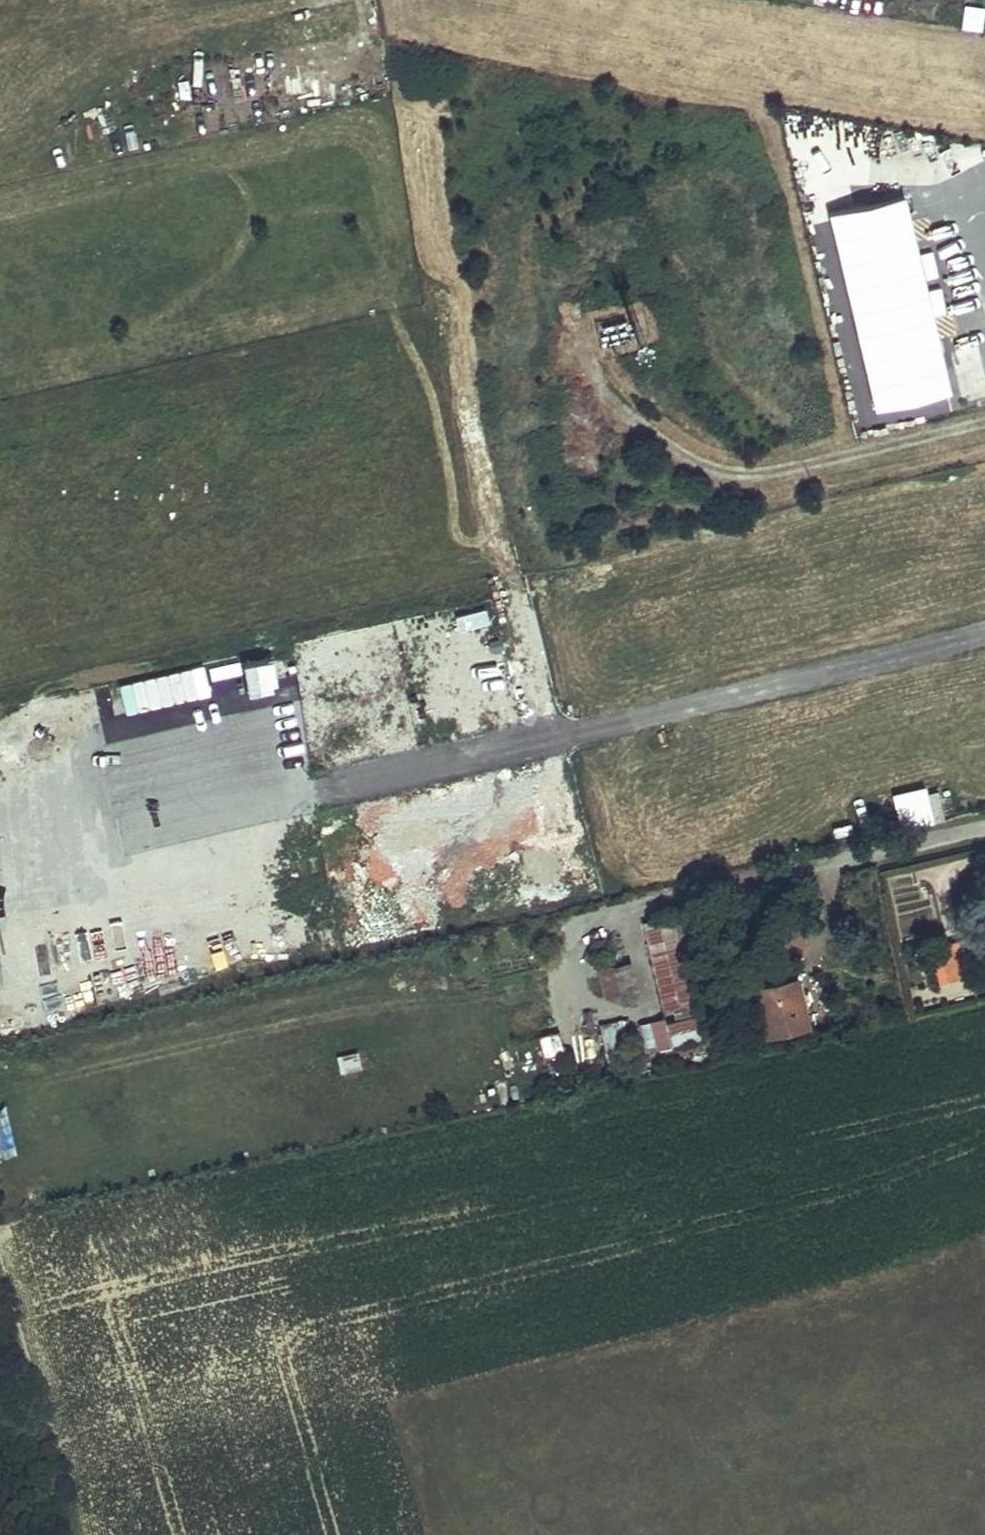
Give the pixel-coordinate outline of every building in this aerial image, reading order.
[(867,408),(947,393),(910,193),(830,208),(867,408)] [(898,826),(933,822),(928,786),(894,790),(898,826)] [(701,935),(693,899),(671,905),(673,915),(679,941),(701,935)] [(972,974),(963,938),(940,943),(948,979),(972,974)] [(601,1004),(636,1003),(636,964),(601,965),(601,1004)] [(807,1021),(796,978),(754,987),(766,1032),(807,1021)] [(544,1038),(546,1054),(563,1052),(561,1035),(544,1038)]
